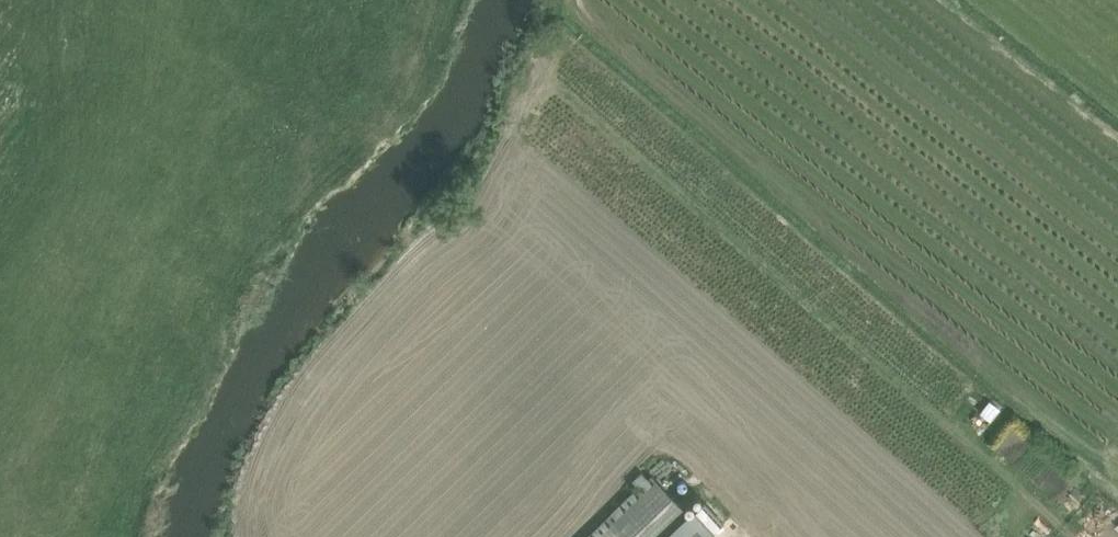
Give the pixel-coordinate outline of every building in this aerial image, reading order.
[(585,536),(710,536),(674,499),(651,475),(647,478),(641,471),(631,481),(637,487),(585,536)]
